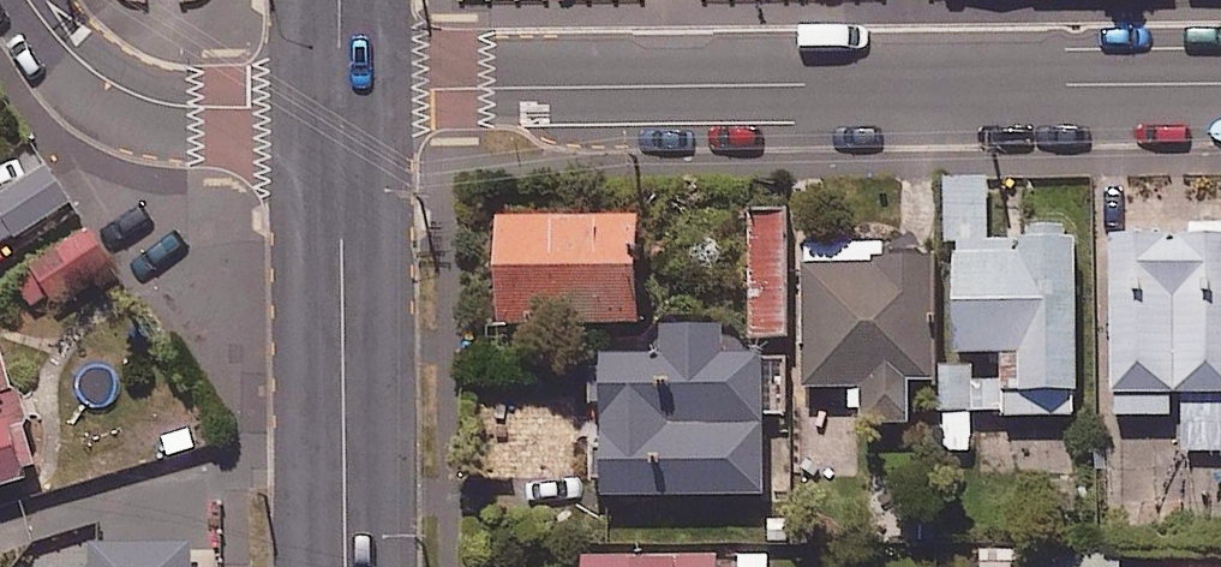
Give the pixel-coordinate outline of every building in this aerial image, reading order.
[(50,171),(0,203),(0,246),(5,255),(75,210),(50,171)] [(649,225),(508,228),(510,334),(651,331),(649,225)] [(117,269),(91,233),(23,282),(50,318),(117,269)] [(1116,240),(1119,422),(1177,421),(1177,403),(1220,402),(1220,239),(1116,240)] [(966,418),(1009,417),(1009,424),(1086,423),(1083,246),(963,248),(965,363),(966,418)] [(892,252),(808,254),(812,395),(867,393),(868,433),(922,432),(921,392),(942,391),(939,267),(892,268),(892,252)] [(730,337),(666,339),(667,360),(605,362),(610,507),(773,502),(771,422),(792,421),(790,360),(731,362),(730,337)] [(0,370),(0,500),(37,488),(0,370)] [(96,552),(96,566),(196,566),(196,552),(96,552)] [(968,554),(968,566),(1038,566),(1038,552),(968,554)] [(737,555),(737,566),(780,566),(779,554),(737,555)]
